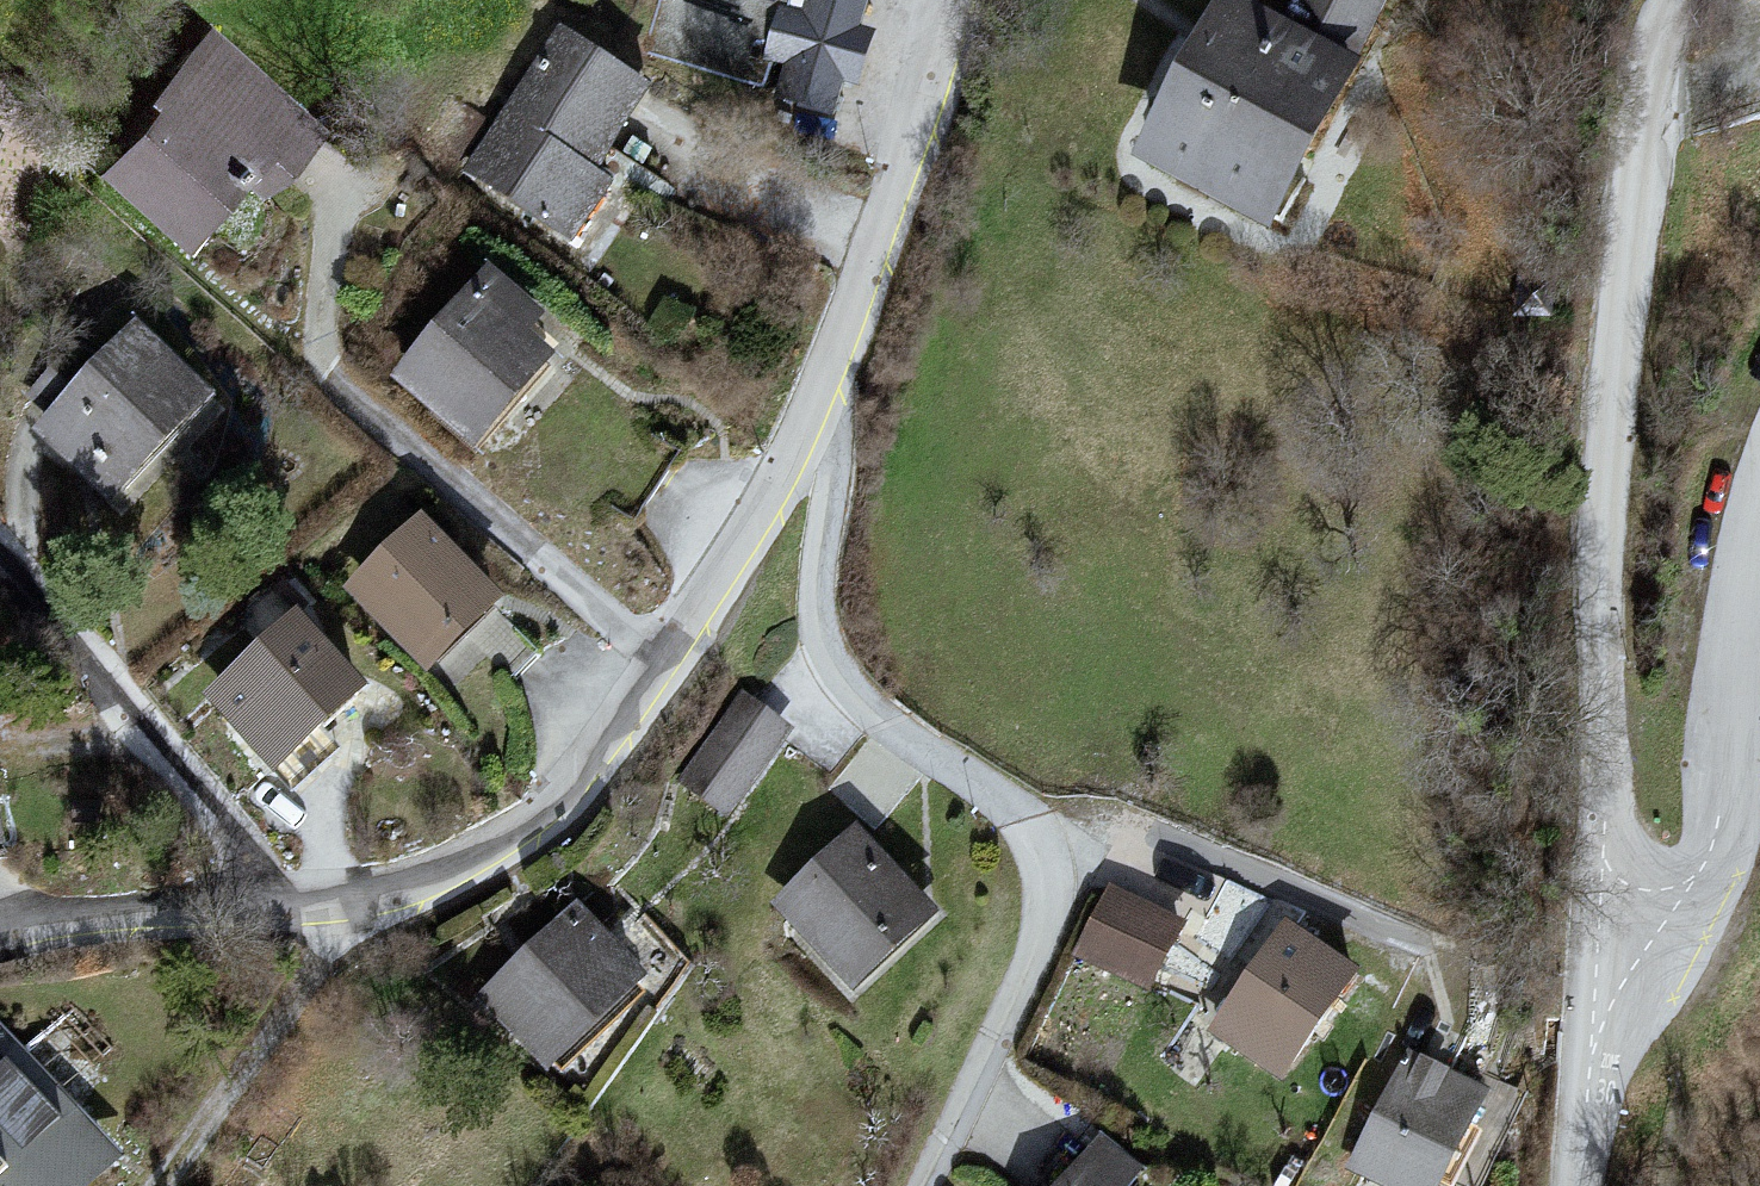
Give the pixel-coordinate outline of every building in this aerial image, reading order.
[(643,55),(776,113),(828,131),(868,0),(660,0),(643,55)] [(1131,169),(1267,241),(1350,89),(1387,0),(1297,0),(1288,20),(1257,0),(1230,0),(1131,169)] [(1759,13),(1759,0),(1747,0),(1759,13)] [(652,97),(553,38),(460,173),(566,256),(616,181),(603,174),(652,97)] [(210,40),(85,164),(184,257),(303,128),(210,40)] [(488,283),(387,391),(469,463),(570,352),(488,283)] [(128,338),(27,443),(108,518),(206,408),(128,338)] [(338,603),(420,687),(499,612),(415,527),(338,603)] [(292,626),(197,710),(270,789),(365,703),(292,626)] [(739,806),(795,718),(738,681),(682,770),(739,806)] [(840,838),(765,917),(851,1001),(926,925),(840,838)] [(1180,930),(1108,897),(1072,970),(1147,1004),(1180,930)] [(638,1005),(555,925),(468,1013),(543,1089),(638,1005)] [(1350,988),(1276,939),(1206,1043),(1279,1090),(1350,988)] [(117,1172),(0,1046),(0,1185),(102,1185),(117,1172)] [(1404,1057),(1344,1172),(1366,1185),(1436,1185),(1479,1104),(1404,1057)] [(1094,1143),(1059,1185),(1132,1185),(1138,1179),(1094,1143)]
